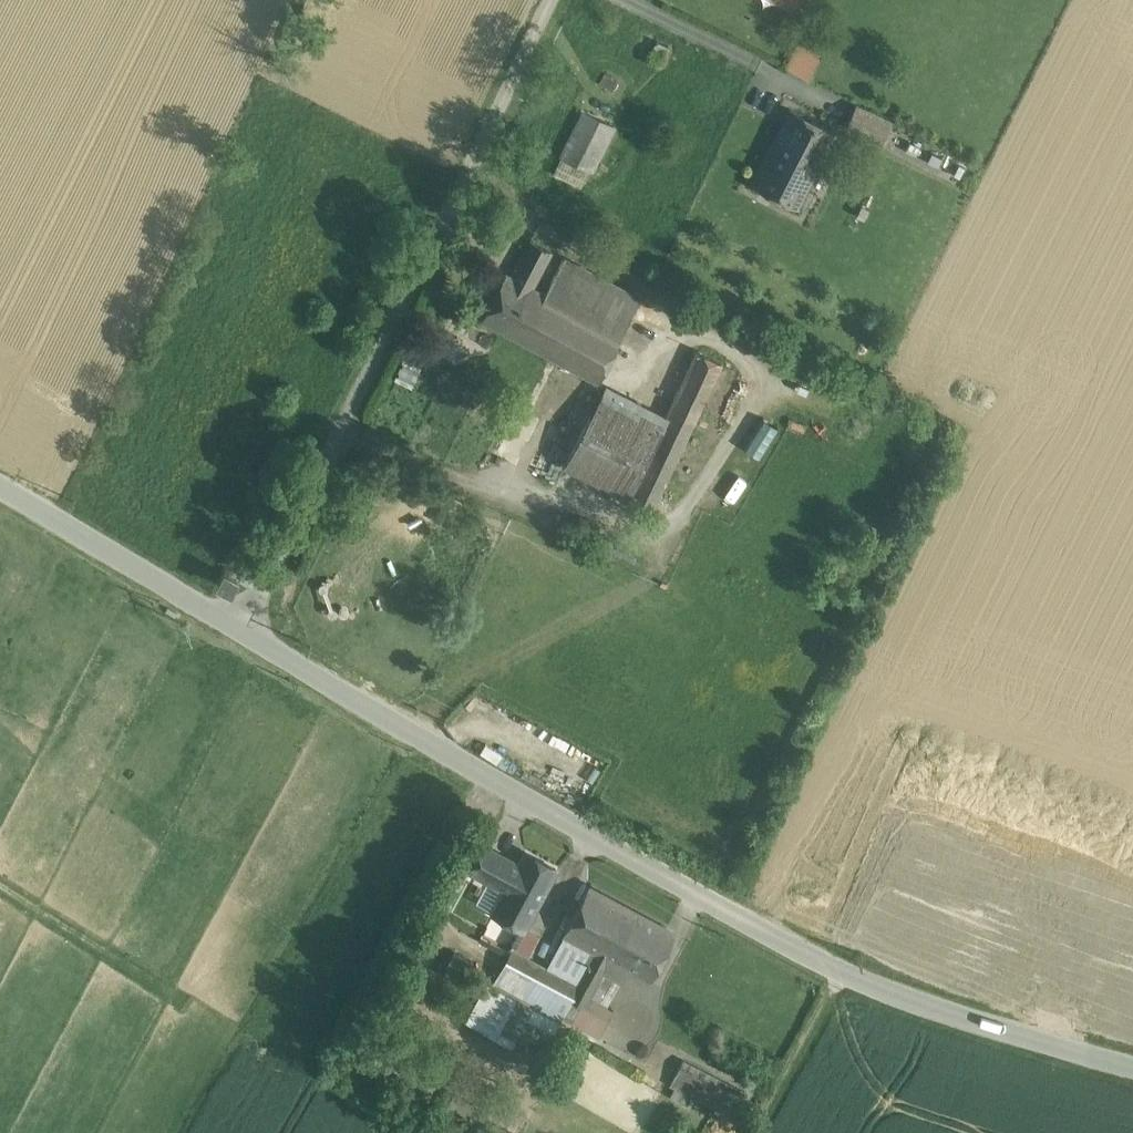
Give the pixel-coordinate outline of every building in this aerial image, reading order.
[(669,46),(658,41),(650,57),(661,62),(669,46)] [(880,144),(892,119),(858,102),(845,127),(880,144)] [(790,107),(752,183),(798,208),(837,132),(790,107)] [(614,125),(584,111),(561,156),(591,171),(614,125)] [(530,239),(512,275),(533,286),(552,251),(530,239)] [(642,298),(564,257),(546,293),(606,325),(623,334),(632,316),(642,298)] [(512,275),(506,272),(481,319),(581,372),(606,325),(546,293),(533,286),(512,275)] [(623,334),(606,325),(581,372),(607,385),(637,401),(671,336),(632,316),(623,334)] [(666,415),(640,403),(603,483),(653,507),(722,363),(696,351),(666,415)] [(637,401),(607,385),(568,466),(603,483),(640,403),(637,401)] [(230,589),(236,576),(225,570),(218,583),(230,589)] [(510,858),(485,844),(470,870),(496,884),(510,858)] [(519,863),(510,858),(496,884),(505,889),(493,911),(493,912),(494,912),(523,927),(523,928),(524,928),(524,927),(556,869),(556,868),(555,867),(555,868),(526,852),(525,851),(525,852),(519,863)] [(674,932),(588,886),(562,933),(564,933),(610,958),(598,980),(604,983),(609,974),(620,980),(627,968),(649,979),(674,932)] [(610,958),(564,933),(546,966),(511,947),(507,955),(509,956),(495,983),(529,1001),(525,1009),(549,1023),(554,1014),(559,1016),(570,997),(584,1005),(589,995),(598,980),(610,958)] [(606,1005),(620,980),(609,974),(604,983),(598,980),(589,995),(591,997),(606,1005)] [(489,979),(467,1020),(507,1042),(525,1009),(529,1001),(495,983),(489,979)] [(597,1038),(607,1020),(585,1008),(591,997),(589,995),(584,1005),(570,997),(559,1016),(597,1038)] [(606,1005),(591,997),(585,1008),(607,1020),(613,1009),(606,1005)] [(745,1091),(682,1059),(670,1082),(707,1103),(708,1102),(732,1115),(743,1092),(744,1093),(745,1091)] [(700,1127),(706,1116),(676,1100),(670,1111),(700,1127)] [(483,1116),(474,1132),(505,1132),(507,1129),(483,1116)]
